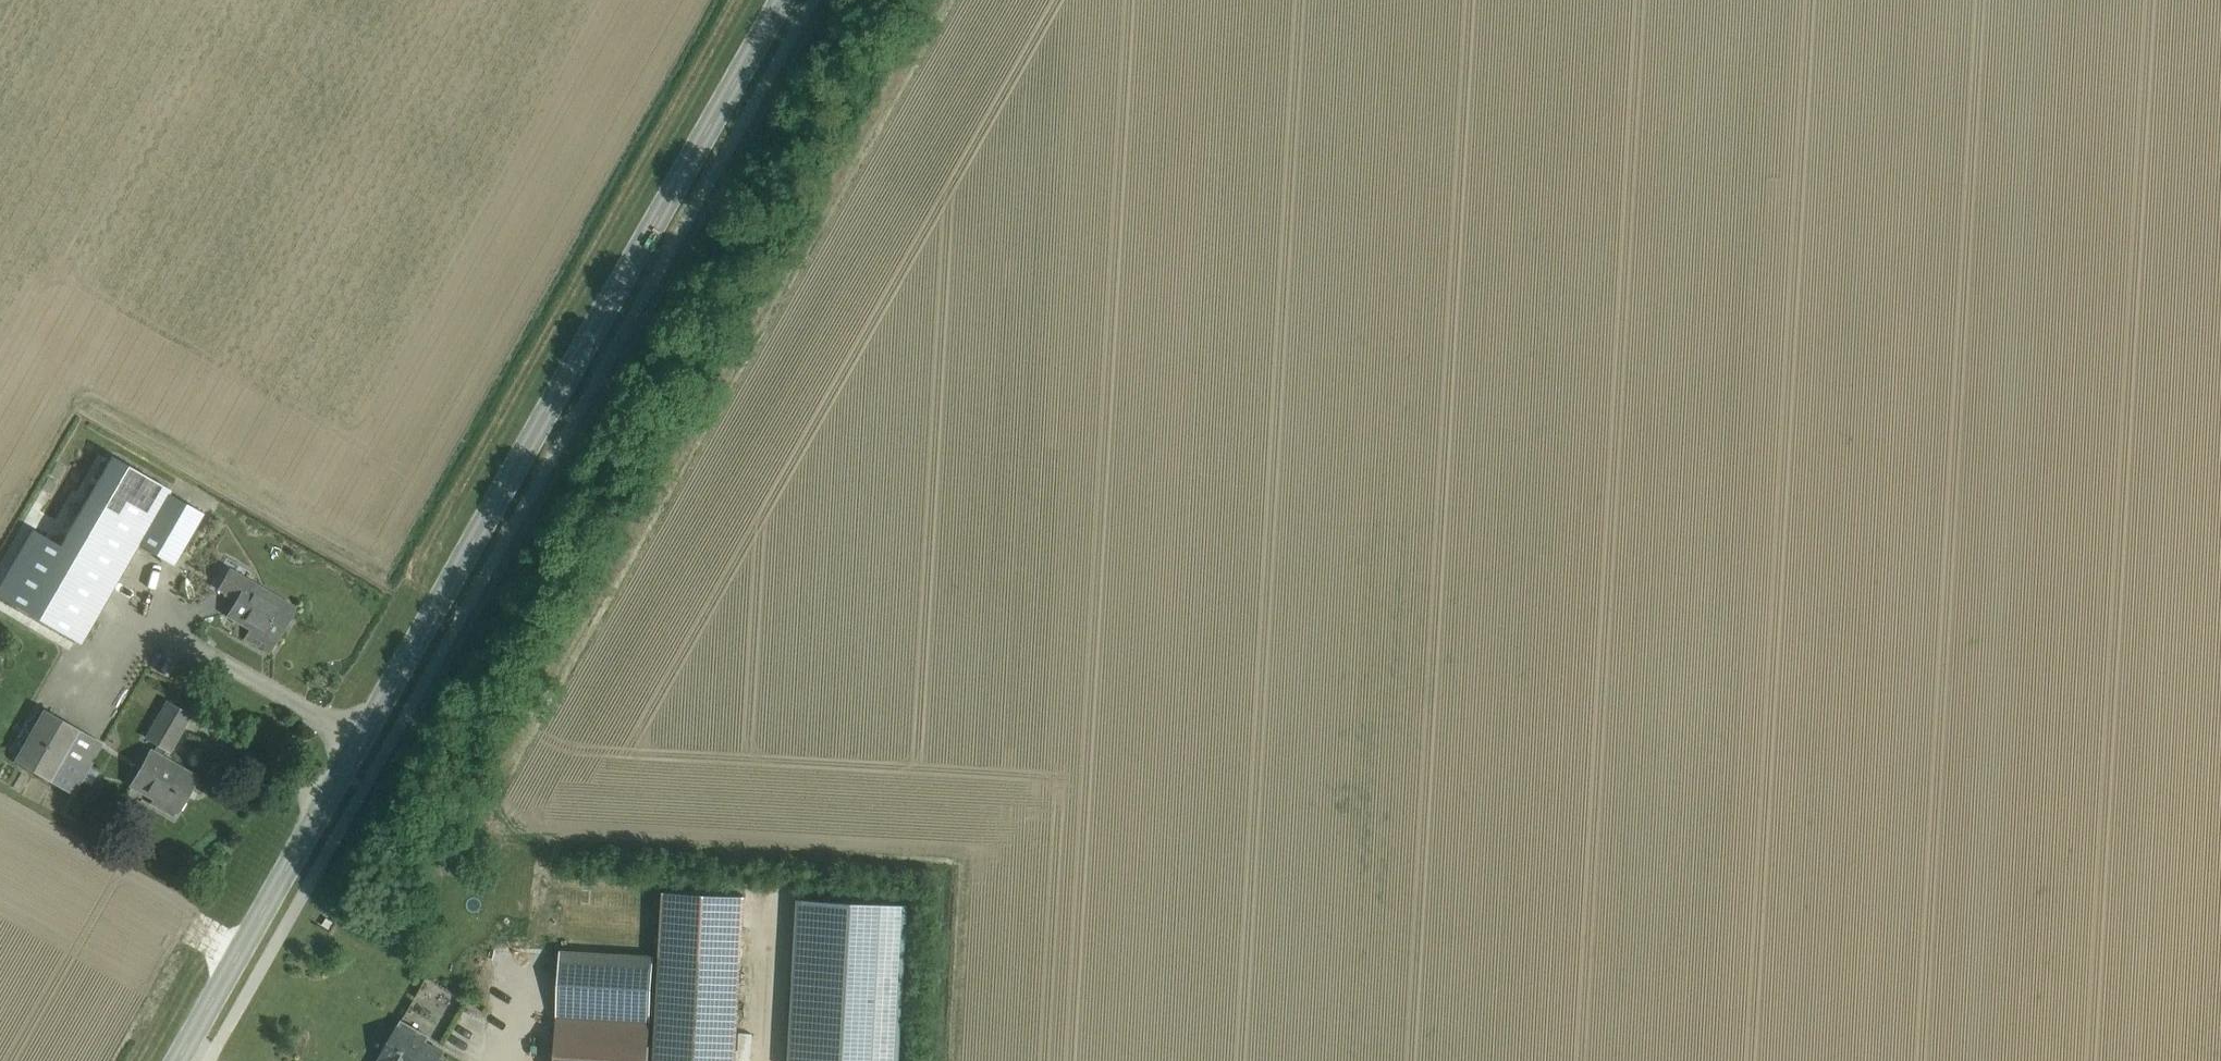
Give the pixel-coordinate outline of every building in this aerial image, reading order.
[(80,643),(138,544),(167,493),(169,489),(112,456),(60,545),(32,529),(0,585),(0,597),(80,643)] [(167,493),(138,544),(174,565),(203,514),(167,493)] [(274,642),(294,607),(248,580),(228,615),(274,642)] [(177,812),(197,777),(161,757),(166,749),(169,751),(189,715),(166,702),(146,738),(157,744),(152,752),(150,751),(130,786),(154,799),(151,804),(172,816),(175,811),(177,812)] [(75,794),(103,745),(78,731),(79,730),(42,708),(13,760),(49,781),(50,779),(75,794)] [(798,899),(789,1060),(898,1060),(907,905),(798,899)] [(561,951),(558,1017),(648,1022),(652,956),(561,951)] [(654,1060),(743,1060),(748,961),(660,956),(654,1060)] [(555,1060),(646,1060),(648,1022),(558,1017),(555,1060)] [(442,1051),(440,1050),(440,1051),(417,1038),(420,1031),(401,1020),(379,1059),(378,1060),(436,1060),(442,1051)]
